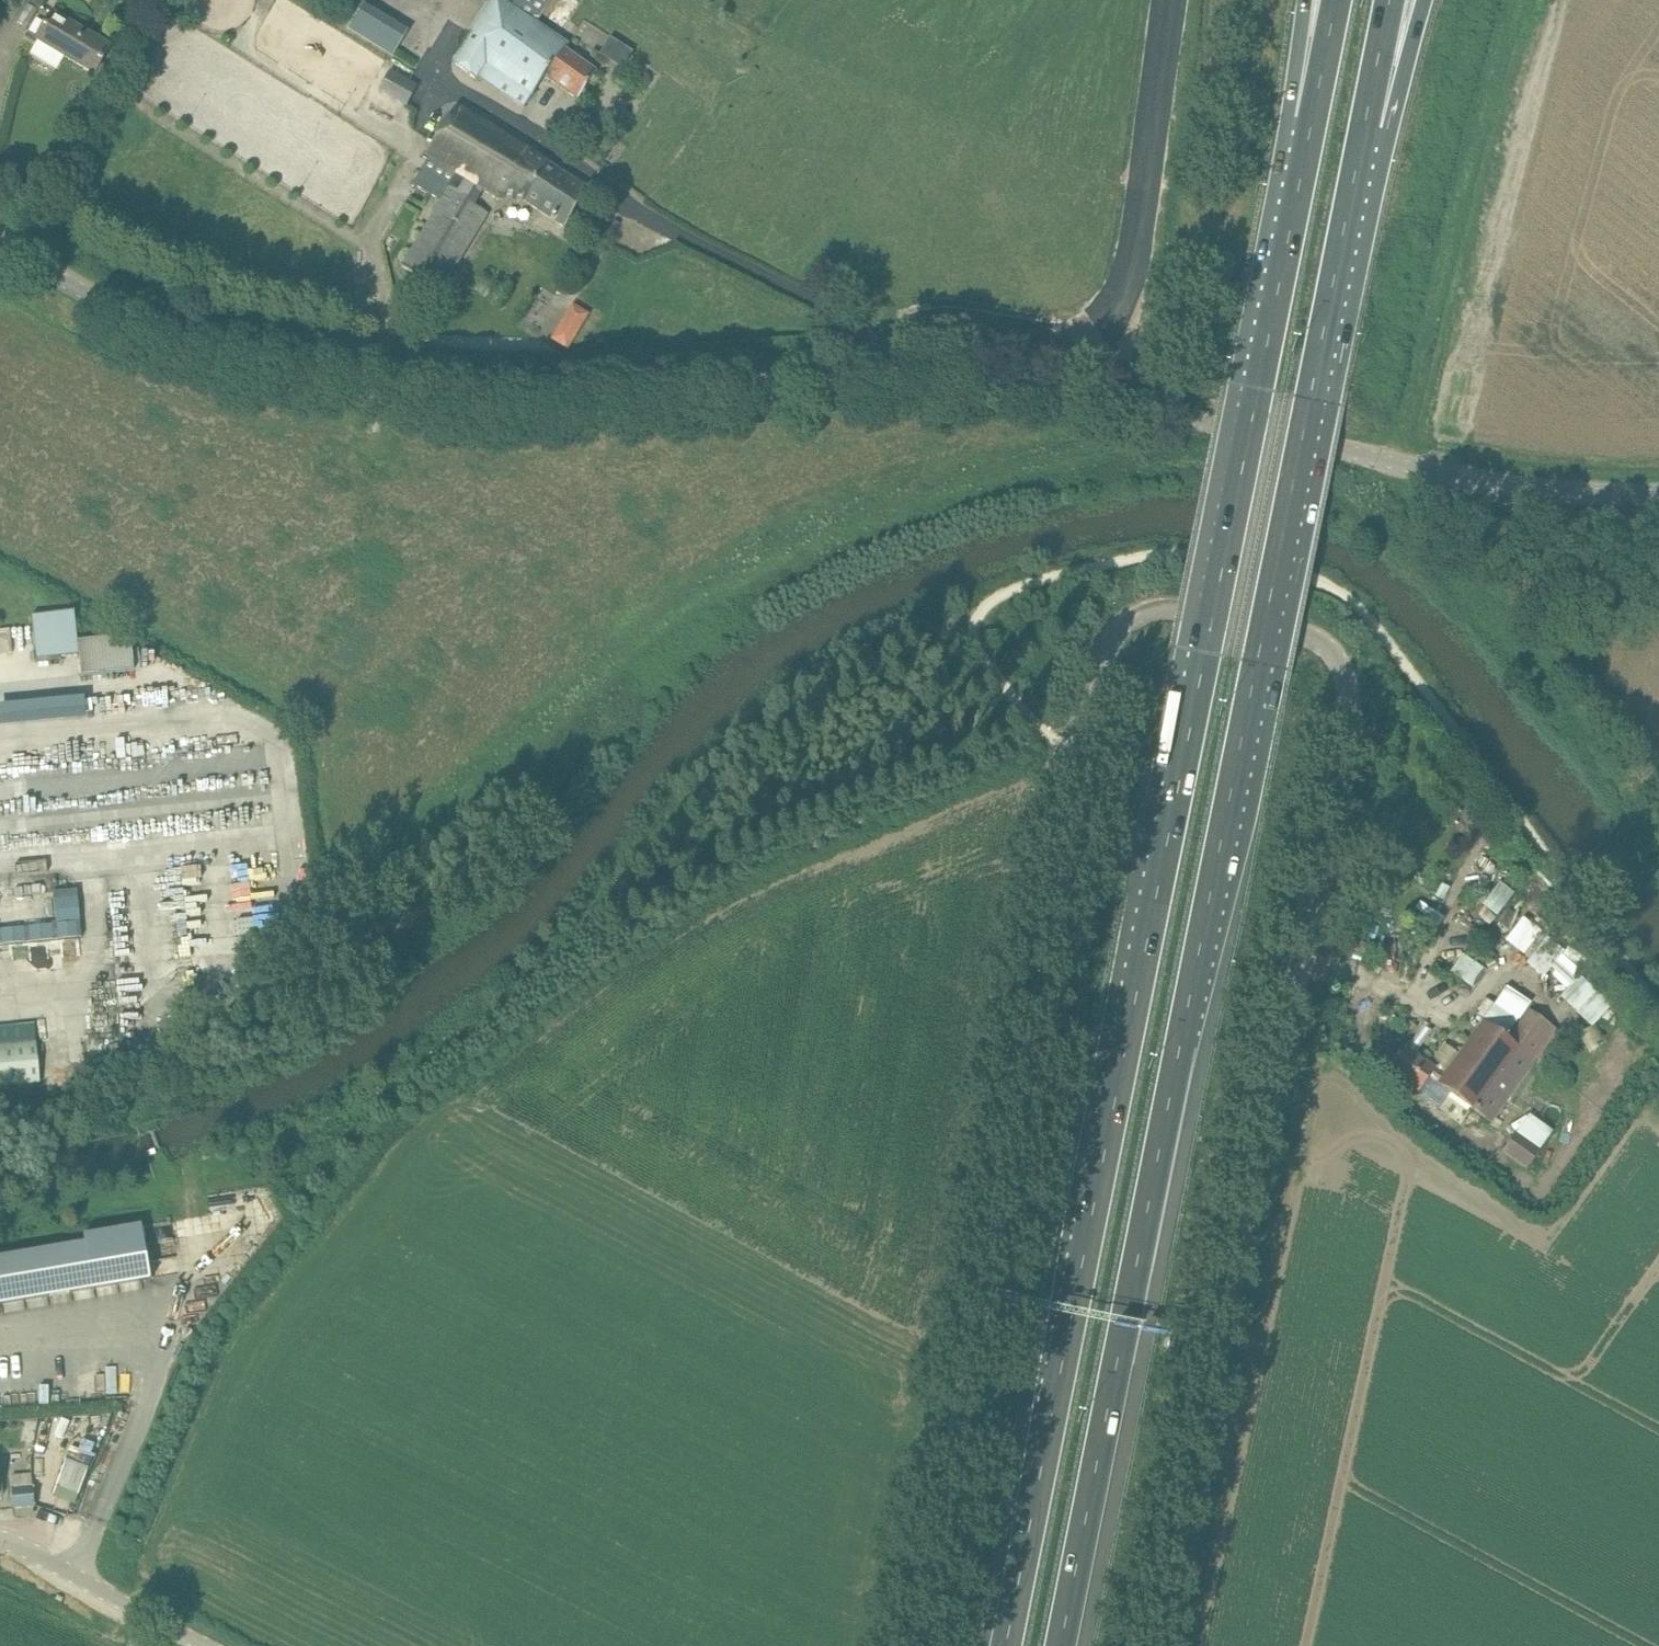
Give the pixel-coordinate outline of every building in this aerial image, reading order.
[(466,46),(455,64),(475,78),(477,75),(524,108),(546,76),(578,99),(596,72),(578,60),(533,29),(552,0),(492,0),(472,31),(475,34),(466,46)] [(37,38),(94,73),(110,46),(53,12),(37,38)] [(604,52),(628,70),(638,57),(614,39),(604,52)] [(391,70),(379,92),(406,106),(418,85),(391,70)] [(441,201),(402,266),(442,290),(487,214),(475,206),(485,190),(496,198),(498,199),(499,198),(523,199),(522,199),(565,227),(587,189),(545,165),(457,107),(426,156),(428,157),(412,184),(441,201)] [(577,335),(590,313),(572,303),(559,325),(577,335)] [(78,655),(74,611),(32,615),(36,659),(78,655)] [(80,640),(83,675),(134,671),(131,635),(80,640)] [(1388,1072),(1406,1085),(1418,1093),(1429,1078),(1489,1121),(1533,1060),(1556,1029),(1529,1010),(1507,1041),(1483,1025),(1446,1076),(1406,1047),(1388,1072)] [(40,1082),(38,1060),(36,1041),(0,1045),(0,1086),(40,1082)] [(1504,1151),(1529,1169),(1542,1150),(1517,1133),(1504,1151)] [(0,1257),(0,1306),(150,1281),(141,1225),(85,1234),(86,1242),(0,1257)] [(67,1460),(57,1486),(79,1494),(89,1467),(67,1460)] [(33,1486),(13,1487),(14,1508),(35,1506),(49,1505),(54,1504),(54,1501),(57,1501),(56,1484),(33,1486)]
